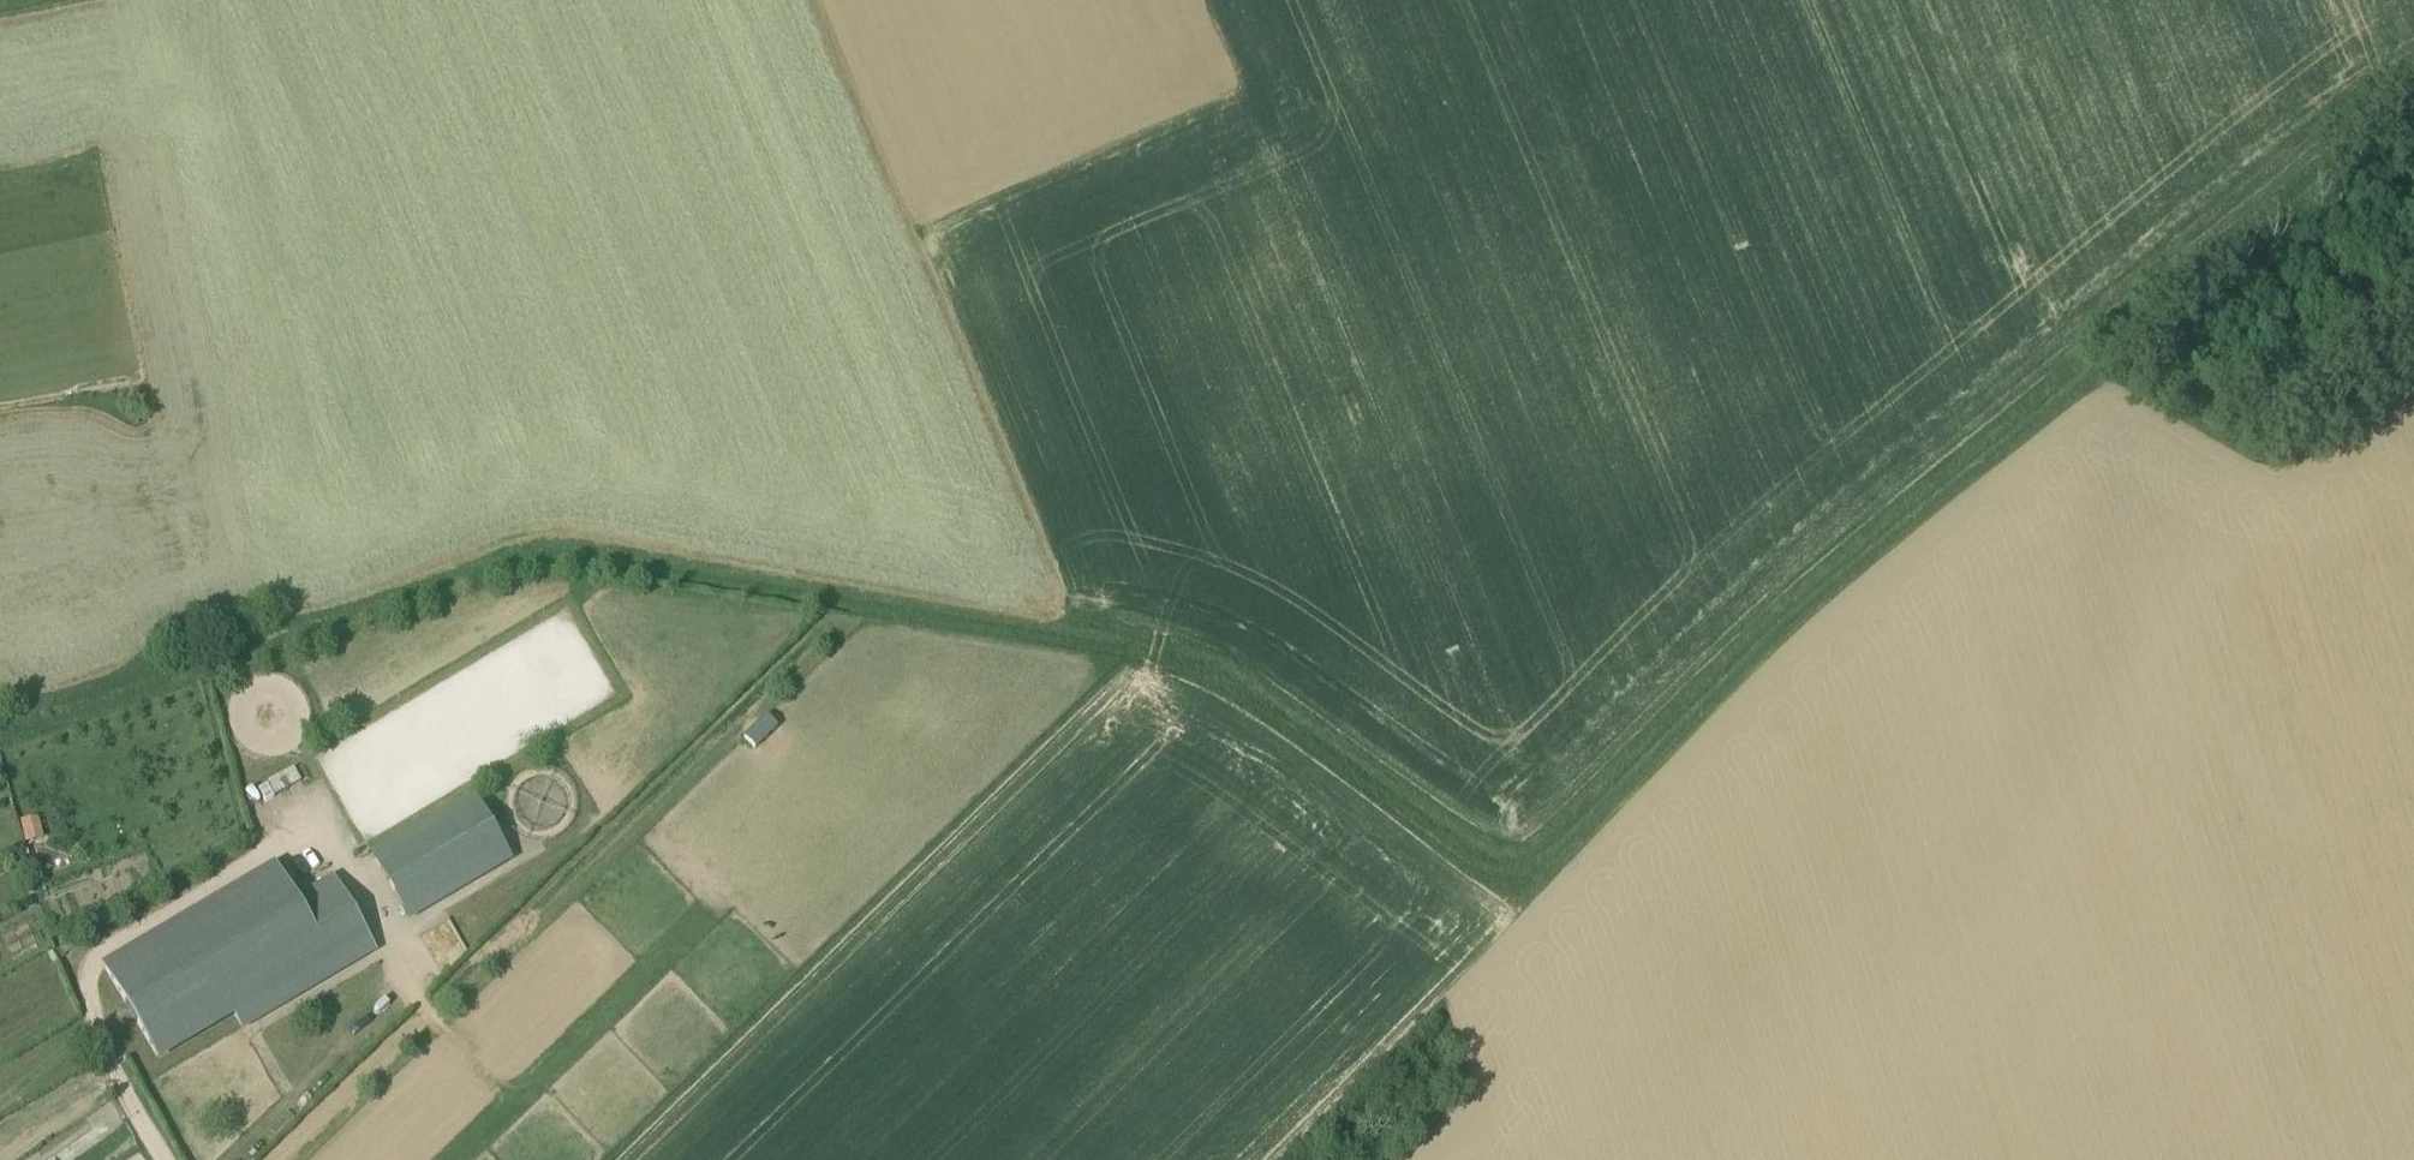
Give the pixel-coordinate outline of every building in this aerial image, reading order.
[(759,714),(742,737),(755,746),(771,724),(759,714)] [(506,849),(476,798),(378,855),(408,907),(506,849)] [(25,842),(43,838),(38,816),(20,820),(25,842)] [(275,865),(101,968),(158,1066),(234,1021),(242,1034),(379,953),(334,877),(295,900),(275,865)] [(97,1139),(86,1125),(36,1159),(67,1159),(97,1139)]
